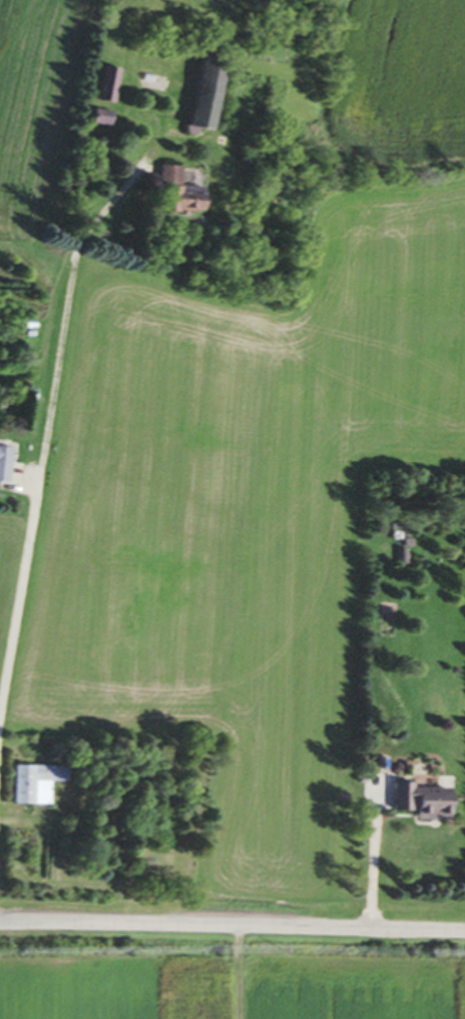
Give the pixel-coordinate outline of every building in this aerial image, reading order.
[(177,127),(199,131),(210,58),(188,55),(177,127)] [(92,102),(109,104),(115,70),(98,67),(92,102)] [(105,127),(105,111),(87,111),(87,127),(105,127)] [(149,211),(186,213),(187,188),(169,187),(170,167),(151,166),(149,211)] [(396,549),(396,566),(407,566),(407,540),(401,540),(401,549),(396,549)] [(42,806),(42,782),(59,783),(59,767),(8,767),(7,806),(42,806)] [(404,789),(404,784),(385,784),(386,813),(407,813),(407,821),(440,821),(440,788),(404,789)]
